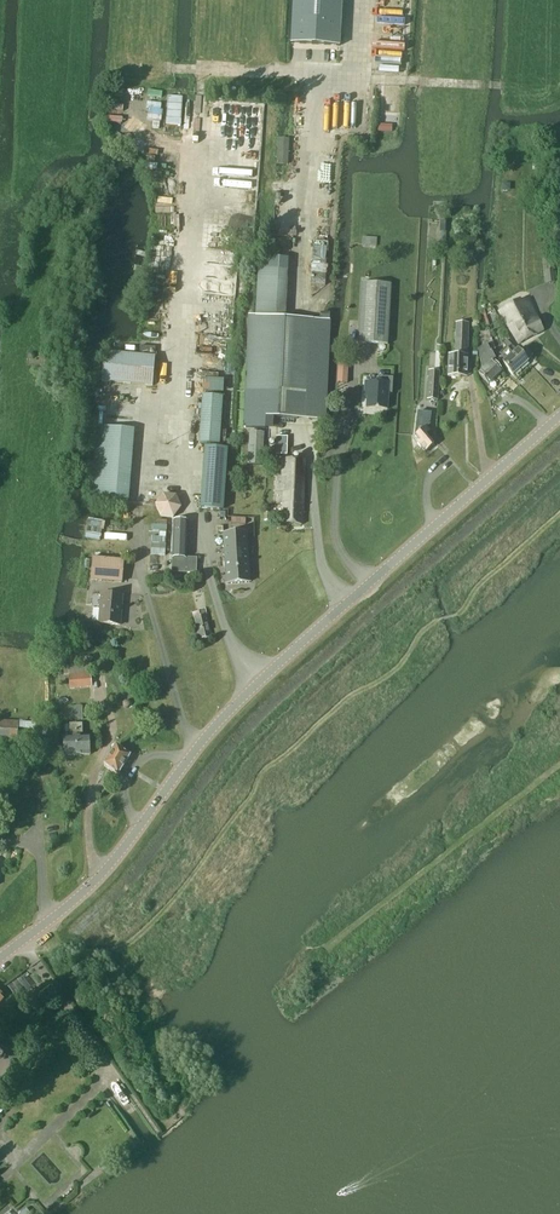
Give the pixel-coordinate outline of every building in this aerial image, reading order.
[(312,64),(342,65),(346,0),(317,0),(312,64)] [(501,185),(501,190),(504,192),(509,191),(512,187),(512,183),(509,181),(505,181),(501,185)] [(362,246),(376,247),(377,238),(363,237),(362,246)] [(544,247),(547,271),(545,271),(546,283),(554,282),(553,270),(555,270),(551,246),(544,247)] [(288,260),(258,258),(255,316),(285,318),(288,260)] [(387,345),(391,284),(362,282),(358,343),(387,345)] [(520,344),(544,330),(541,325),(542,325),(540,323),(532,308),(533,307),(533,306),(532,307),(528,299),(523,302),(522,300),(520,301),(500,312),(504,318),(509,327),(516,338),(515,338),(515,339),(516,338),(520,344)] [(250,316),(245,428),(272,429),(272,418),(323,420),(328,320),(328,314),(321,314),(320,320),(285,318),(255,316),(250,316)] [(448,356),(447,376),(467,377),(467,357),(467,350),(468,324),(455,324),(454,356),(448,356)] [(481,368),(483,370),(478,374),(488,385),(502,372),(492,362),(495,360),(487,344),(478,349),(481,368)] [(499,356),(505,362),(503,364),(513,375),(527,362),(532,357),(525,349),(519,354),(511,345),(502,353),(499,356)] [(104,354),(101,384),(153,388),(155,359),(104,354)] [(338,365),(337,383),(346,383),(347,366),(338,365)] [(429,371),(427,400),(437,401),(439,371),(429,371)] [(367,382),(366,399),(365,409),(387,410),(388,393),(392,394),(393,378),(378,377),(377,383),(367,382)] [(218,445),(222,396),(202,395),(199,443),(218,445)] [(418,434),(415,436),(418,442),(417,443),(425,452),(433,445),(430,441),(434,437),(426,427),(427,426),(430,418),(422,415),(422,416),(417,433),(418,434)] [(97,426),(92,498),(128,501),(134,429),(97,426)] [(262,465),(264,433),(249,432),(247,464),(262,465)] [(287,455),(287,437),(276,436),(276,454),(287,455)] [(200,508),(223,510),(227,449),(205,447),(200,508)] [(303,489),(304,461),(278,460),(276,504),(283,504),(282,524),(301,525),(303,495),(303,489)] [(162,494),(155,505),(161,517),(174,517),(181,506),(175,495),(162,494)] [(173,521),(172,557),(185,557),(187,521),(173,521)] [(247,532),(222,534),(226,585),(250,584),(247,532)] [(91,580),(121,582),(123,561),(92,558),(91,580)] [(120,627),(122,598),(101,596),(99,625),(120,627)] [(198,611),(192,613),(194,618),(199,640),(212,637),(205,610),(198,611)] [(70,689),(91,687),(90,674),(69,676),(70,689)] [(83,719),(83,717),(83,706),(69,706),(69,719),(83,719)] [(18,722),(0,720),(0,740),(16,741),(18,722)] [(64,755),(77,755),(76,724),(70,724),(70,737),(63,737),(64,755)] [(76,724),(77,755),(89,755),(89,737),(82,737),(82,724),(76,724)] [(118,776),(130,756),(116,747),(104,766),(118,776)] [(2,1046),(5,1047),(7,1048),(8,1051),(9,1055),(9,1058),(20,1058),(20,1055),(20,1050),(20,1047),(19,1045),(16,1040),(12,1037),(8,1035),(4,1034),(0,1033),(0,1045),(2,1046)]
